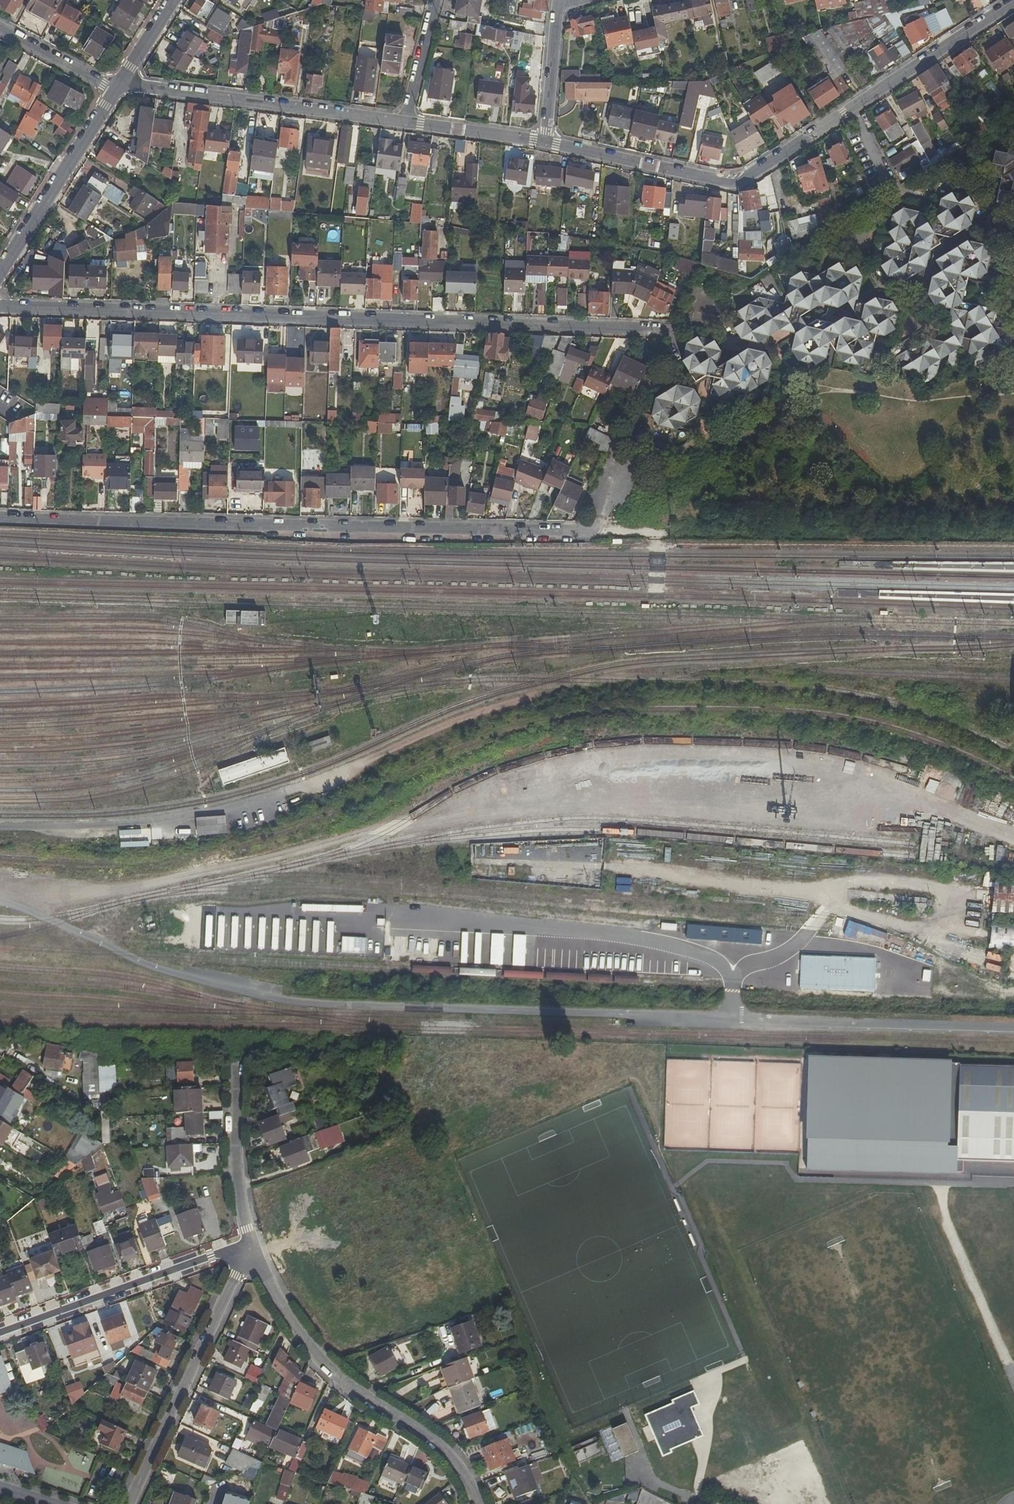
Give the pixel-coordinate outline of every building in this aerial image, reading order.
[(0,1),(0,6),(12,13),(18,0),(0,0),(0,1)] [(25,7),(49,20),(59,1),(60,0),(29,0),(25,7)] [(125,28),(142,2),(139,0),(117,0),(120,2),(110,18),(125,28)] [(209,0),(196,0),(189,10),(196,14),(199,9),(202,11),(205,7),(209,10),(213,3),(209,0)] [(365,9),(369,10),(378,11),(380,0),(366,0),(365,9)] [(464,21),(474,22),(476,23),(478,23),(479,15),(475,14),(478,0),(456,0),(454,11),(465,13),(464,21)] [(546,0),(529,0),(529,2),(518,1),(518,5),(515,5),(514,13),(536,14),(537,9),(545,10),(546,0)] [(649,6),(653,26),(656,38),(665,36),(662,20),(687,14),(684,0),(677,0),(649,6)] [(688,14),(710,9),(708,0),(685,0),(688,14)] [(717,13),(727,11),(725,0),(714,0),(717,13)] [(850,0),(852,10),(854,18),(881,12),(890,10),(888,0),(851,0),(850,0)] [(59,1),(49,20),(73,33),(83,14),(59,1)] [(331,4),(324,3),(323,11),(334,13),(335,12),(336,5),(331,4)] [(399,5),(397,14),(410,16),(411,7),(399,5)] [(941,5),(929,11),(937,26),(949,20),(941,5)] [(215,6),(204,24),(210,28),(221,35),(235,30),(227,20),(228,14),(215,6)] [(296,11),(282,15),(281,26),(299,20),(299,24),(307,25),(309,7),(296,11)] [(890,10),(881,12),(884,17),(898,14),(897,8),(890,10)] [(365,9),(362,9),(360,19),(368,20),(369,10),(365,9)] [(829,15),(831,23),(835,22),(854,18),(852,10),(829,15)] [(899,24),(907,40),(937,26),(929,11),(926,12),(926,10),(914,16),(913,13),(906,17),(907,20),(899,24)] [(630,31),(626,14),(617,16),(616,12),(599,16),(605,45),(632,38),(630,31)] [(884,17),(881,12),(854,18),(835,22),(857,56),(865,68),(871,65),(865,56),(886,43),(891,51),(903,44),(884,17)] [(588,14),(568,18),(572,34),(592,30),(588,14)] [(253,25),(251,25),(251,32),(248,48),(260,50),(261,40),(279,42),(279,40),(281,26),(282,15),(271,19),(270,30),(263,29),(264,21),(253,25)] [(242,28),(251,25),(239,17),(235,24),(242,28)] [(461,20),(449,18),(448,24),(460,26),(461,20)] [(1002,26),(1008,36),(1013,32),(1013,18),(1002,26)] [(818,26),(798,35),(818,65),(836,92),(845,86),(837,74),(845,69),(842,65),(857,56),(835,22),(831,23),(818,26)] [(478,23),(476,23),(474,33),(479,34),(479,36),(515,43),(517,32),(501,29),(501,27),(478,23)] [(112,35),(95,25),(82,47),(98,57),(112,35)] [(653,26),(630,31),(632,38),(636,56),(659,51),(656,38),(653,26)] [(221,35),(210,28),(206,34),(220,43),(221,35)] [(532,32),(520,30),(519,41),(530,42),(532,32)] [(770,48),(786,41),(783,30),(763,34),(767,49),(770,48)] [(186,31),(177,45),(190,54),(199,39),(186,31)] [(248,48),(251,32),(242,31),(239,56),(232,55),(230,71),(237,72),(238,69),(246,70),(248,48)] [(454,40),(453,45),(468,47),(469,34),(459,33),(458,40),(454,40)] [(384,35),(379,70),(396,73),(401,37),(384,35)] [(1003,36),(983,49),(996,70),(1013,58),(1013,52),(1003,36)] [(298,42),(279,40),(279,42),(278,47),(297,50),(298,42)] [(865,56),(871,65),(891,51),(886,43),(865,56)] [(190,54),(177,45),(167,62),(181,70),(191,54),(190,54)] [(946,66),(956,82),(962,78),(960,75),(971,68),(970,65),(975,62),(971,57),(974,55),(968,46),(949,59),(951,62),(946,66)] [(297,50),(278,47),(277,60),(275,75),(274,78),(293,81),(297,50)] [(757,54),(739,62),(742,66),(752,61),(765,81),(774,75),(780,83),(788,78),(770,48),(767,49),(757,54)] [(723,66),(728,65),(725,49),(718,51),(720,61),(722,61),(723,66)] [(352,78),(351,87),(371,90),(376,57),(355,54),(352,78)] [(275,75),(277,60),(266,59),(264,73),(275,75)] [(4,85),(15,64),(7,60),(0,74),(0,83),(4,85)] [(948,86),(934,63),(917,73),(928,91),(925,92),(927,96),(930,94),(939,108),(948,103),(941,91),(948,86)] [(318,67),(308,65),(304,89),(315,91),(316,85),(320,85),(321,74),(317,73),(318,67)] [(836,92),(818,65),(808,72),(816,83),(806,90),(816,105),(836,92)] [(447,98),(452,70),(435,67),(433,77),(429,77),(426,95),(447,98)] [(559,68),(558,79),(566,79),(607,78),(605,70),(578,70),(577,68),(559,68)] [(9,91),(30,102),(33,97),(40,84),(30,79),(28,82),(22,79),(24,75),(19,72),(9,91)] [(514,75),(513,85),(523,86),(525,77),(514,75)] [(701,77),(687,78),(685,86),(677,122),(687,124),(695,90),(714,94),(707,77),(701,77)] [(500,103),(503,81),(479,78),(476,100),(500,103)] [(607,78),(566,79),(567,95),(580,96),(581,93),(607,93),(610,78),(607,78)] [(82,95),(55,80),(46,97),(60,105),(63,100),(76,108),(82,95)] [(894,100),(904,117),(926,105),(917,87),(894,100)] [(534,93),(516,91),(514,108),(532,110),(534,93)] [(749,116),(752,122),(763,115),(764,116),(771,111),(759,92),(741,103),(749,116)] [(44,104),(35,98),(19,128),(28,133),(44,104)] [(808,98),(802,102),(809,113),(815,109),(808,98)] [(209,103),(187,100),(185,116),(193,117),(192,125),(188,159),(194,160),(193,166),(199,167),(202,146),(205,127),(209,103)] [(607,120),(630,124),(633,108),(634,106),(611,101),(607,120)] [(718,103),(706,109),(705,114),(719,107),(718,103)] [(983,122),(986,127),(1013,108),(1010,103),(983,122)] [(133,154),(145,162),(153,107),(139,105),(136,128),(131,127),(130,134),(135,135),(133,154)] [(887,106),(874,115),(889,137),(902,129),(887,106)] [(630,124),(629,129),(653,135),(656,118),(657,113),(633,108),(630,124)] [(944,124),(935,109),(928,113),(938,128),(944,124)] [(782,110),(774,115),(784,130),(791,125),(782,110)] [(951,135),(957,146),(986,127),(983,122),(976,111),(962,120),(961,118),(954,123),(959,130),(951,135)] [(59,126),(55,133),(66,140),(75,125),(56,114),(51,121),(59,126)] [(152,115),(149,141),(169,143),(172,118),(152,115)] [(193,117),(185,116),(184,124),(192,125),(193,117)] [(749,116),(727,128),(736,152),(761,136),(752,122),(749,116)] [(656,118),(653,135),(674,139),(677,123),(656,118)] [(908,125),(914,136),(922,132),(915,121),(908,125)] [(351,126),(340,125),(336,152),(347,154),(351,126)] [(281,126),(278,145),(291,146),(292,138),(297,139),(298,129),(281,126)] [(9,133),(0,127),(0,147),(9,133)] [(205,127),(202,146),(227,150),(228,145),(230,131),(205,127)] [(701,133),(696,153),(717,157),(721,137),(701,133)] [(252,136),(250,151),(267,153),(269,139),(252,136)] [(328,167),(332,142),(317,139),(318,137),(308,136),(304,163),(328,167)] [(376,136),(372,165),(397,169),(401,143),(388,141),(388,137),(376,136)] [(125,149),(116,144),(107,139),(95,157),(104,163),(106,160),(114,165),(125,149)] [(414,169),(425,170),(426,160),(428,146),(428,142),(408,140),(407,150),(412,150),(411,161),(415,162),(414,169)] [(850,158),(841,140),(832,144),(834,147),(827,149),(834,165),(850,158)] [(902,164),(922,151),(916,140),(909,144),(909,143),(895,153),(902,164)] [(457,143),(456,152),(465,153),(466,143),(457,143)] [(227,150),(220,191),(232,193),(234,181),(239,147),(228,145),(227,150)] [(428,146),(426,160),(434,161),(435,147),(428,146)] [(1006,151),(1002,173),(1013,176),(1008,199),(1013,200),(1013,146),(1006,151)] [(931,165),(951,156),(947,147),(927,157),(931,165)] [(826,185),(818,154),(807,157),(807,160),(795,163),(799,178),(811,174),(815,188),(826,185)] [(504,173),(525,175),(527,158),(506,156),(504,173)] [(451,174),(449,193),(472,195),(476,163),(465,162),(464,175),(451,174)] [(35,176),(16,164),(6,180),(17,186),(16,188),(24,193),(35,176)] [(365,193),(369,193),(370,182),(372,165),(364,164),(361,186),(356,186),(353,210),(363,212),(365,193)] [(585,168),(565,164),(565,169),(563,183),(569,184),(570,181),(589,185),(592,172),(584,171),(585,168)] [(345,182),(351,183),(353,166),(345,165),(343,182),(345,182)] [(533,183),(563,186),(563,183),(565,169),(535,166),(533,183)] [(162,173),(169,178),(170,170),(165,167),(162,173)] [(100,191),(99,192),(102,193),(116,202),(122,192),(106,182),(108,179),(94,170),(86,183),(100,191)] [(404,176),(396,175),(395,184),(392,199),(421,203),(422,197),(402,194),(404,176)] [(246,182),(234,181),(232,193),(244,195),(246,182)] [(99,192),(84,182),(68,209),(85,220),(102,193),(99,192)] [(613,184),(604,183),(601,209),(625,211),(627,189),(613,187),(613,184)] [(664,187),(644,183),(641,203),(661,207),(662,203),(666,203),(668,189),(664,188),(664,187)] [(8,185),(0,197),(0,201),(9,206),(18,191),(8,185)] [(741,189),(736,191),(736,208),(759,206),(757,187),(741,189)] [(150,219),(166,204),(158,199),(140,188),(129,205),(150,219)] [(220,191),(219,203),(230,204),(231,200),(243,201),(244,195),(232,193),(220,191)] [(704,195),(684,192),(684,198),(677,197),(676,211),(702,215),(704,195)] [(949,201),(940,199),(937,209),(945,224),(944,229),(947,234),(964,224),(970,225),(975,208),(966,206),(968,197),(951,192),(949,201)] [(949,201),(951,192),(940,199),(949,201)] [(158,199),(166,204),(170,201),(161,195),(158,199)] [(719,197),(704,195),(702,215),(700,234),(709,235),(712,216),(715,217),(719,197)] [(975,208),(968,197),(966,206),(975,208)] [(145,222),(144,236),(165,233),(165,236),(171,236),(172,199),(170,201),(166,204),(150,219),(149,220),(145,221),(145,222)] [(268,200),(267,207),(290,209),(291,206),(279,205),(279,200),(268,200)] [(219,203),(196,201),(196,211),(205,211),(204,221),(206,221),(206,227),(199,227),(199,237),(206,237),(206,250),(226,250),(227,222),(229,222),(230,204),(219,203)] [(290,209),(267,207),(267,216),(291,218),(291,209),(290,209)] [(766,207),(757,208),(759,233),(769,233),(768,228),(774,227),(772,214),(767,214),(766,207)] [(900,216),(892,214),(888,231),(905,236),(907,228),(915,230),(913,237),(911,236),(911,240),(913,244),(914,247),(916,251),(920,249),(921,248),(923,249),(937,240),(933,233),(937,230),(938,230),(940,222),(936,216),(934,217),(926,222),(918,221),(920,212),(902,208),(900,216)] [(787,218),(791,234),(821,226),(817,210),(787,218)] [(709,235),(700,234),(698,259),(697,261),(735,271),(736,226),(736,214),(736,211),(730,211),(730,231),(731,231),(731,243),(730,243),(730,258),(707,252),(709,235)] [(410,224),(418,225),(420,214),(420,212),(412,212),(410,224)] [(418,250),(418,255),(433,255),(434,232),(425,232),(426,220),(423,220),(423,214),(420,214),(418,225),(418,227),(418,243),(421,243),(421,251),(418,250)] [(676,220),(667,219),(665,236),(675,236),(676,220)] [(117,233),(113,235),(116,265),(125,264),(124,258),(141,257),(140,236),(144,236),(145,222),(123,230),(124,235),(121,236),(120,234),(117,234),(117,233)] [(447,224),(447,229),(468,236),(468,231),(447,224)] [(105,232),(94,225),(90,231),(99,236),(88,241),(87,238),(64,249),(68,257),(111,236),(105,232)] [(782,250),(792,246),(788,235),(787,233),(772,239),(776,248),(781,246),(782,250)] [(298,239),(290,239),(290,261),(302,261),(317,261),(317,259),(317,240),(307,240),(307,237),(298,236),(298,239)] [(751,236),(737,236),(737,256),(762,256),(762,245),(751,245),(751,236)] [(903,243),(893,241),(883,248),(879,265),(887,266),(885,275),(897,278),(911,269),(909,264),(907,264),(908,254),(901,252),(903,243)] [(982,247),(969,244),(939,261),(943,266),(948,264),(954,272),(958,269),(965,280),(973,281),(975,273),(984,275),(988,257),(981,255),(982,247)] [(565,249),(565,255),(567,255),(585,256),(585,245),(574,245),(574,249),(565,249)] [(171,276),(171,248),(157,248),(156,255),(158,255),(158,275),(171,276)] [(50,254),(64,259),(65,256),(51,250),(50,254)] [(504,265),(514,265),(514,251),(504,250),(504,265)] [(759,261),(762,266),(775,258),(772,253),(759,261)] [(64,264),(64,259),(50,254),(48,259),(58,263),(59,265),(38,265),(38,285),(50,286),(50,292),(62,292),(63,264),(64,264)] [(525,265),(525,273),(546,273),(545,255),(525,254),(525,265)] [(545,255),(546,273),(567,274),(567,255),(565,255),(545,255)] [(418,256),(418,265),(418,266),(420,265),(419,284),(428,285),(429,278),(433,278),(433,276),(443,276),(443,260),(427,260),(427,257),(418,256)] [(340,260),(317,259),(317,261),(316,275),(316,283),(340,283),(340,260)] [(205,260),(195,260),(194,291),(208,292),(208,272),(205,272),(205,260)] [(316,275),(317,261),(302,261),(302,275),(316,275)] [(105,264),(70,263),(69,284),(104,285),(105,264)] [(611,263),(610,289),(631,290),(633,275),(622,272),(623,264),(611,263)] [(798,279),(788,277),(785,294),(792,306),(804,309),(807,307),(805,303),(811,300),(818,300),(831,293),(837,302),(841,300),(842,296),(842,295),(847,292),(849,295),(858,290),(861,278),(855,267),(836,263),(834,271),(827,268),(816,275),(799,271),(798,279)] [(365,291),(365,295),(391,296),(391,265),(375,264),(375,277),(365,277),(365,291)] [(635,265),(623,264),(622,272),(633,275),(635,265)] [(504,265),(503,288),(524,288),(525,273),(525,265),(514,265),(504,265)] [(647,270),(635,265),(633,275),(644,277),(647,270)] [(287,268),(268,267),(268,294),(286,295),(287,268)] [(241,273),(240,290),(258,290),(258,269),(241,269),(241,273)] [(446,269),(445,290),(458,290),(462,290),(475,290),(475,270),(446,269)] [(183,270),(172,270),(172,288),(188,288),(188,274),(183,274),(183,270)] [(633,275),(631,290),(647,297),(654,281),(657,274),(647,270),(644,277),(633,275)] [(341,291),(365,291),(365,277),(365,271),(341,271),(341,291)] [(799,271),(788,277),(798,279),(799,271)] [(227,292),(240,293),(240,290),(241,273),(228,272),(227,292)] [(948,277),(945,272),(932,280),(928,296),(932,297),(930,305),(947,310),(942,327),(960,330),(970,324),(988,328),(992,312),(985,300),(980,315),(975,307),(959,303),(963,286),(960,279),(948,277)] [(973,281),(984,275),(975,273),(973,281)] [(170,288),(171,276),(158,275),(157,288),(170,288)] [(417,298),(417,278),(403,278),(403,298),(417,298)] [(587,305),(587,310),(607,311),(607,291),(603,291),(603,286),(595,286),(595,281),(588,281),(587,292),(587,305)] [(665,285),(654,281),(647,297),(645,303),(663,311),(670,294),(663,291),(665,285)] [(537,303),(546,303),(546,282),(537,282),(537,303)] [(673,289),(665,285),(663,291),(670,294),(673,289)] [(557,307),(567,307),(567,287),(557,287),(557,307)] [(577,305),(587,305),(587,292),(577,292),(577,305)] [(741,330),(740,337),(756,341),(762,337),(763,331),(762,328),(764,326),(772,328),(785,318),(782,313),(784,308),(783,303),(758,297),(747,304),(746,311),(737,309),(733,327),(741,330)] [(876,300),(859,311),(874,334),(883,336),(884,329),(892,330),(897,313),(890,302),(876,300)] [(98,318),(85,317),(84,331),(97,331),(98,318)] [(800,332),(791,336),(789,348),(795,360),(813,363),(814,356),(823,357),(826,346),(823,342),(824,337),(825,331),(830,328),(827,322),(819,320),(811,326),(811,329),(805,332),(800,332)] [(50,350),(61,350),(61,339),(60,339),(60,324),(50,323),(50,328),(42,328),(42,347),(50,348),(50,350)] [(338,326),(328,326),(328,341),(328,359),(337,359),(338,326)] [(838,333),(831,336),(835,344),(833,350),(841,353),(840,361),(857,365),(859,357),(867,359),(871,341),(863,329),(853,327),(852,338),(854,338),(852,345),(844,343),(847,335),(838,333)] [(134,332),(109,332),(108,357),(133,357),(133,348),(134,332)] [(134,332),(133,348),(143,348),(143,352),(148,352),(148,358),(157,359),(158,334),(158,333),(134,332)] [(501,332),(485,332),(481,355),(503,358),(507,337),(501,336),(501,332)] [(921,340),(920,339),(889,357),(905,362),(896,368),(912,372),(922,367),(919,382),(931,376),(934,360),(942,356),(939,370),(951,364),(955,349),(961,358),(969,354),(966,369),(977,363),(982,347),(1000,350),(1010,343),(1003,332),(994,337),(984,334),(983,336),(975,334),(960,343),(948,340),(944,343),(940,342),(923,352),(920,347),(922,345),(923,343),(922,341),(921,340)] [(37,365),(37,339),(31,338),(32,335),(8,334),(8,352),(29,352),(29,365),(37,365)] [(177,335),(158,334),(157,359),(157,360),(176,360),(177,340),(177,335)] [(222,334),(202,334),(202,362),(222,362),(222,334)] [(689,371),(690,374),(696,375),(704,371),(708,355),(716,350),(712,344),(713,338),(697,334),(685,340),(700,365),(689,371)] [(555,351),(556,336),(535,335),(534,351),(555,351)] [(568,342),(570,335),(561,335),(556,350),(565,353),(568,342)] [(84,356),(84,338),(73,338),(61,337),(61,339),(61,350),(61,356),(84,356)] [(260,339),(237,338),(236,360),(260,360),(260,339)] [(463,339),(455,339),(454,343),(453,353),(462,354),(463,339)] [(193,341),(177,340),(176,360),(176,361),(193,361),(193,341)] [(378,360),(378,341),(359,340),(358,365),(377,365),(378,360)] [(700,365),(685,340),(681,357),(689,371),(700,365)] [(328,359),(328,341),(310,341),(309,360),(328,360),(328,359)] [(394,341),(378,341),(378,360),(393,360),(394,341)] [(426,363),(427,342),(409,341),(408,370),(426,371),(426,363)] [(454,343),(427,342),(426,363),(452,365),(453,353),(454,343)] [(568,342),(565,353),(556,378),(565,381),(574,359),(588,365),(597,344),(586,345),(583,353),(570,348),(572,343),(568,342)] [(719,366),(713,370),(709,381),(719,384),(716,392),(733,396),(744,390),(745,383),(746,382),(754,384),(765,377),(769,360),(762,357),(761,357),(762,349),(754,348),(752,355),(751,357),(748,356),(748,354),(747,353),(745,353),(743,354),(742,355),(740,354),(732,359),(737,367),(734,369),(719,366)] [(769,360),(762,349),(761,357),(769,360)] [(277,355),(266,354),(266,382),(285,382),(285,353),(285,350),(277,350),(277,355)] [(293,353),(285,353),(285,382),(285,384),(303,385),(303,357),(293,357),(293,353)] [(462,354),(453,353),(452,365),(450,392),(456,392),(458,369),(460,369),(460,370),(476,371),(477,355),(462,354)] [(634,364),(635,361),(620,355),(619,358),(634,364)] [(859,357),(857,365),(867,359),(859,357)] [(634,364),(619,358),(610,376),(608,381),(633,392),(645,366),(635,361),(634,364)] [(581,384),(602,394),(608,381),(610,376),(589,366),(581,384)] [(401,387),(402,370),(393,369),(393,387),(401,387)] [(483,397),(492,398),(494,372),(485,372),(483,397)] [(577,391),(582,379),(577,377),(572,388),(577,391)] [(501,396),(505,381),(496,379),(492,394),(501,396)] [(719,384),(709,381),(716,392),(719,384)] [(0,382),(0,389),(3,391),(0,395),(13,402),(18,393),(8,387),(0,382)] [(670,389),(671,390),(672,389),(675,387),(678,387),(680,389),(681,390),(681,393),(680,394),(679,396),(680,397),(691,390),(697,399),(700,398),(693,387),(677,382),(668,388),(670,389)] [(670,389),(664,396),(661,397),(660,396),(656,395),(652,411),(658,423),(675,427),(675,422),(680,419),(686,421),(696,415),(700,398),(697,399),(691,390),(680,397),(679,396),(680,394),(681,393),(681,390),(680,389),(678,387),(675,387),(672,389),(671,390),(670,389)] [(660,396),(661,397),(664,396),(670,389),(668,388),(656,395),(660,396)] [(43,397),(36,397),(35,404),(35,412),(59,413),(60,403),(43,402),(43,397)] [(99,414),(107,414),(107,406),(107,398),(89,397),(89,409),(99,409),(99,414)] [(143,415),(156,416),(156,398),(143,397),(143,415)] [(543,402),(529,397),(524,412),(539,417),(543,402)] [(9,421),(35,412),(35,404),(34,403),(7,409),(0,405),(0,416),(5,419),(9,421)] [(107,406),(107,414),(131,415),(132,407),(107,406)] [(473,406),(471,419),(481,419),(492,419),(494,419),(494,409),(473,406)] [(338,423),(338,411),(329,410),(329,423),(338,423)] [(35,412),(9,421),(8,428),(8,429),(26,430),(26,423),(35,424),(35,418),(35,412)] [(376,413),(376,421),(395,422),(395,413),(376,413)] [(99,414),(86,414),(85,422),(85,431),(106,432),(106,424),(107,414),(99,414)] [(131,415),(107,414),(106,424),(116,425),(116,429),(123,429),(123,425),(131,425),(131,423),(131,415)] [(425,414),(424,423),(438,420),(438,415),(425,414)] [(143,415),(131,415),(131,423),(147,423),(146,448),(156,448),(156,421),(156,416),(143,415)] [(74,418),(61,417),(61,436),(69,436),(69,441),(76,441),(76,436),(82,436),(82,426),(74,426),(74,418)] [(228,433),(229,418),(220,417),(219,433),(228,433)] [(494,419),(492,419),(489,434),(504,434),(507,420),(494,419)] [(675,422),(675,427),(686,421),(680,419),(675,422)] [(376,421),(350,421),(350,431),(369,432),(369,435),(376,435),(376,421)] [(617,426),(588,424),(585,430),(600,437),(598,442),(608,446),(617,426)] [(262,451),(263,426),(235,425),(234,450),(262,451)] [(192,430),(180,430),(178,489),(187,489),(187,466),(183,466),(183,459),(202,459),(203,441),(191,441),(192,430)] [(34,462),(35,438),(24,438),(23,462),(34,462)] [(445,501),(443,515),(451,515),(452,501),(463,502),(465,481),(459,481),(460,475),(459,475),(460,462),(463,462),(464,452),(449,451),(447,477),(445,501)] [(55,454),(37,453),(37,473),(54,474),(55,454)] [(82,453),(82,474),(92,475),(97,475),(97,478),(105,478),(106,462),(106,453),(85,453),(82,453)] [(408,464),(424,464),(424,456),(408,455),(408,464)] [(514,478),(538,484),(546,464),(520,457),(514,478)] [(566,472),(569,465),(552,457),(542,478),(552,483),(553,481),(560,484),(563,477),(566,472)] [(105,478),(105,484),(130,485),(130,463),(106,462),(105,478)] [(350,472),(350,485),(375,486),(375,463),(350,463),(350,472)] [(155,474),(155,464),(147,464),(146,495),(155,496),(155,494),(155,474)] [(400,464),(400,482),(408,482),(408,485),(417,485),(417,482),(424,482),(424,476),(424,464),(408,464),(400,464)] [(237,487),(264,487),(264,480),(264,467),(237,467),(237,487)] [(227,495),(227,471),(211,471),(210,495),(227,495)] [(326,472),(325,494),(350,494),(350,485),(350,472),(326,472)] [(563,477),(580,485),(583,480),(566,472),(563,477)] [(509,500),(514,478),(494,473),(489,493),(501,496),(500,497),(509,500)] [(161,474),(155,474),(155,494),(174,495),(174,481),(161,481),(161,474)] [(424,500),(445,501),(447,477),(424,476),(424,482),(424,500)] [(580,485),(563,477),(560,484),(552,502),(569,510),(581,485),(580,485)] [(42,478),(34,479),(34,488),(42,488),(42,478)] [(264,487),(263,500),(278,500),(278,503),(295,504),(295,481),(264,480),(264,487)] [(304,486),(304,503),(321,503),(321,481),(312,481),(312,486),(304,486)] [(395,481),(378,481),(378,500),(395,500),(395,481)] [(484,491),(468,489),(464,508),(481,511),(484,491)] [(33,495),(33,507),(41,508),(41,495),(33,495)] [(264,611),(226,610),(226,622),(264,623),(264,611)] [(326,738),(300,746),(303,755),(328,746),(326,738)] [(281,749),(216,771),(221,786),(286,763),(281,749)] [(223,825),(194,828),(194,837),(224,834),(223,825)] [(520,847),(504,849),(506,859),(522,857),(520,847)] [(1013,913),(1013,881),(991,879),(988,910),(1013,913)] [(218,917),(219,949),(239,948),(239,917),(218,917)] [(987,947),(1013,948),(1013,926),(988,925),(987,947)] [(344,938),(343,953),(367,954),(368,939),(344,938)] [(994,963),(996,954),(987,951),(984,968),(995,970),(997,964),(994,963)] [(872,959),(819,956),(817,979),(870,982),(872,959)] [(792,969),(783,968),(783,970),(769,968),(768,978),(790,980),(792,969)] [(63,1048),(48,1045),(44,1068),(62,1072),(65,1059),(73,1060),(74,1055),(65,1053),(65,1055),(62,1054),(63,1048)] [(97,1067),(96,1054),(93,1053),(83,1054),(84,1092),(98,1092),(97,1067)] [(810,1059),(806,1168),(964,1173),(964,1161),(1013,1162),(1013,1066),(960,1064),(957,1146),(950,1146),(953,1064),(810,1059)] [(191,1064),(169,1065),(170,1084),(192,1083),(191,1064)] [(97,1067),(98,1092),(110,1091),(113,1091),(112,1080),(109,1081),(108,1066),(97,1067)] [(289,1069),(266,1077),(272,1093),(264,1096),(270,1112),(275,1110),(287,1105),(282,1090),(295,1086),(289,1069)] [(6,1087),(11,1081),(0,1074),(0,1084),(6,1087)] [(25,1096),(23,1098),(37,1106),(40,1108),(45,1100),(28,1090),(33,1081),(22,1074),(13,1089),(25,1096)] [(11,1127),(26,1100),(0,1085),(0,1120),(11,1127)] [(199,1087),(174,1089),(175,1114),(200,1113),(199,1087)] [(99,1113),(99,1117),(106,1117),(112,1117),(110,1091),(98,1092),(99,1113)] [(287,1105),(275,1110),(278,1118),(296,1111),(293,1103),(287,1105)] [(201,1116),(183,1117),(183,1129),(171,1129),(172,1140),(183,1140),(183,1135),(201,1135),(201,1116)] [(99,1117),(101,1144),(107,1143),(106,1117),(99,1117)] [(277,1118),(267,1122),(268,1124),(263,1126),(266,1134),(262,1136),(266,1145),(284,1139),(277,1118)] [(0,1120),(0,1145),(11,1127),(0,1120)] [(316,1133),(288,1143),(289,1146),(280,1149),(288,1170),(309,1162),(306,1154),(331,1145),(330,1141),(337,1139),(333,1127),(329,1129),(316,1133)] [(101,1144),(81,1133),(66,1159),(78,1165),(102,1144),(101,1144)] [(192,1147),(166,1147),(167,1169),(193,1168),(192,1147)] [(118,1209),(124,1207),(117,1189),(113,1190),(106,1171),(94,1176),(100,1193),(97,1194),(103,1212),(117,1207),(118,1209)] [(143,1186),(148,1200),(154,1198),(151,1189),(155,1188),(153,1182),(143,1186)] [(193,1207),(174,1214),(183,1238),(203,1230),(193,1207)] [(155,1219),(155,1220),(161,1236),(173,1232),(167,1214),(155,1219)] [(105,1231),(101,1219),(92,1222),(96,1234),(105,1231)] [(161,1236),(155,1220),(136,1227),(145,1252),(155,1248),(156,1251),(165,1248),(161,1236)] [(53,1249),(56,1257),(83,1247),(79,1236),(75,1224),(47,1235),(53,1249)] [(79,1236),(83,1247),(84,1249),(93,1245),(89,1236),(82,1238),(81,1235),(79,1236)] [(121,1239),(113,1242),(119,1260),(137,1253),(131,1238),(122,1241),(121,1239)] [(89,1252),(96,1271),(103,1268),(105,1272),(115,1268),(114,1265),(115,1264),(107,1245),(89,1252)] [(56,1257),(53,1249),(29,1258),(36,1279),(60,1269),(56,1257)] [(17,1298),(16,1296),(33,1289),(24,1265),(7,1272),(8,1275),(0,1278),(0,1305),(17,1298)] [(178,1290),(171,1305),(190,1314),(198,1298),(197,1298),(200,1292),(189,1286),(186,1294),(178,1290)] [(164,1321),(156,1325),(157,1326),(171,1332),(174,1326),(183,1330),(190,1314),(171,1305),(164,1321)] [(129,1336),(122,1314),(102,1321),(110,1343),(129,1336)] [(248,1315),(236,1341),(255,1350),(263,1331),(267,1333),(270,1326),(248,1315)] [(473,1321),(452,1328),(460,1352),(481,1345),(473,1321)] [(97,1347),(88,1323),(76,1328),(77,1331),(63,1336),(71,1356),(97,1347)] [(137,1345),(130,1351),(166,1367),(169,1360),(167,1359),(178,1337),(166,1331),(165,1334),(159,1331),(153,1342),(157,1344),(153,1352),(137,1345)] [(236,1341),(232,1339),(224,1358),(241,1366),(248,1350),(257,1354),(258,1351),(255,1350),(236,1341)] [(43,1343),(18,1351),(23,1364),(30,1362),(32,1369),(50,1362),(43,1343)] [(386,1349),(370,1357),(380,1376),(396,1367),(403,1363),(394,1346),(386,1350),(386,1349)] [(117,1368),(112,1351),(101,1353),(106,1371),(117,1368)] [(16,1385),(18,1385),(7,1354),(0,1356),(0,1391),(16,1385)] [(441,1367),(449,1388),(468,1381),(472,1380),(465,1359),(441,1367)] [(135,1361),(126,1382),(147,1392),(156,1371),(135,1361)] [(243,1376),(256,1382),(263,1367),(250,1361),(243,1376)] [(281,1393),(290,1398),(297,1382),(299,1378),(294,1376),(295,1374),(286,1370),(279,1385),(283,1387),(281,1393)] [(119,1379),(107,1372),(101,1378),(116,1385),(119,1379)] [(217,1372),(209,1390),(227,1398),(236,1381),(217,1372)] [(67,1385),(72,1401),(86,1396),(82,1381),(67,1385)] [(447,1389),(457,1415),(477,1408),(468,1381),(449,1388),(447,1389)] [(147,1392),(126,1382),(122,1389),(125,1390),(121,1400),(130,1404),(129,1405),(140,1410),(148,1392),(147,1392)] [(290,1398),(288,1402),(305,1410),(315,1390),(297,1382),(290,1398)] [(260,1384),(250,1407),(256,1410),(261,1399),(263,1400),(268,1388),(260,1384)] [(696,1392),(646,1412),(662,1454),(705,1437),(693,1406),(701,1403),(696,1392)] [(288,1402),(290,1398),(281,1393),(280,1393),(266,1424),(276,1429),(288,1402)] [(435,1394),(420,1403),(424,1409),(438,1400),(435,1394)] [(219,1411),(202,1404),(194,1421),(210,1429),(219,1411)] [(322,1409),(314,1428),(327,1434),(325,1437),(337,1442),(347,1420),(322,1409)] [(489,1409),(462,1420),(470,1439),(497,1427),(489,1409)] [(37,1419),(44,1430),(51,1426),(43,1415),(37,1419)] [(125,1430),(101,1418),(96,1429),(104,1432),(98,1443),(115,1451),(125,1430)] [(266,1424),(253,1419),(246,1433),(259,1439),(264,1442),(264,1441),(269,1443),(276,1429),(266,1424)] [(40,1472),(33,1450),(3,1441),(1,1434),(2,1429),(0,1422),(0,1459),(40,1472)] [(627,1422),(613,1428),(625,1456),(640,1450),(627,1422)] [(358,1428),(349,1448),(365,1456),(366,1454),(374,1458),(378,1449),(380,1450),(386,1439),(375,1434),(374,1436),(358,1428)] [(307,1442),(276,1429),(269,1443),(268,1445),(294,1455),(289,1469),(294,1471),(307,1442)] [(236,1434),(231,1447),(232,1448),(246,1454),(251,1441),(236,1434)] [(597,1434),(573,1445),(581,1461),(605,1450),(597,1434)] [(188,1437),(179,1455),(197,1463),(199,1458),(203,1460),(207,1451),(203,1450),(205,1445),(188,1437)] [(508,1440),(484,1449),(492,1470),(516,1461),(508,1440)] [(246,1454),(232,1448),(226,1461),(241,1468),(244,1462),(251,1465),(261,1461),(246,1454)] [(400,1486),(401,1482),(409,1466),(394,1460),(385,1479),(400,1486)] [(528,1464),(509,1472),(519,1497),(538,1489),(528,1464)] [(107,1466),(92,1480),(103,1492),(112,1484),(110,1482),(116,1476),(107,1466)] [(409,1466),(401,1482),(419,1490),(427,1475),(409,1466)] [(331,1473),(327,1481),(342,1486),(357,1491),(359,1492),(365,1493),(368,1485),(331,1473)] [(278,1482),(272,1499),(285,1502),(289,1486),(278,1482)] [(357,1491),(342,1486),(338,1498),(353,1503),(357,1491)] [(634,1503),(670,1503),(653,1491),(646,1490),(638,1490),(634,1503)] [(174,1491),(170,1503),(194,1503),(196,1498),(174,1491)] [(249,1500),(229,1494),(225,1493),(221,1503),(248,1503),(249,1500)] [(423,1503),(447,1503),(440,1493),(423,1503)] [(360,1503),(374,1503),(374,1495),(360,1494),(360,1503)]
